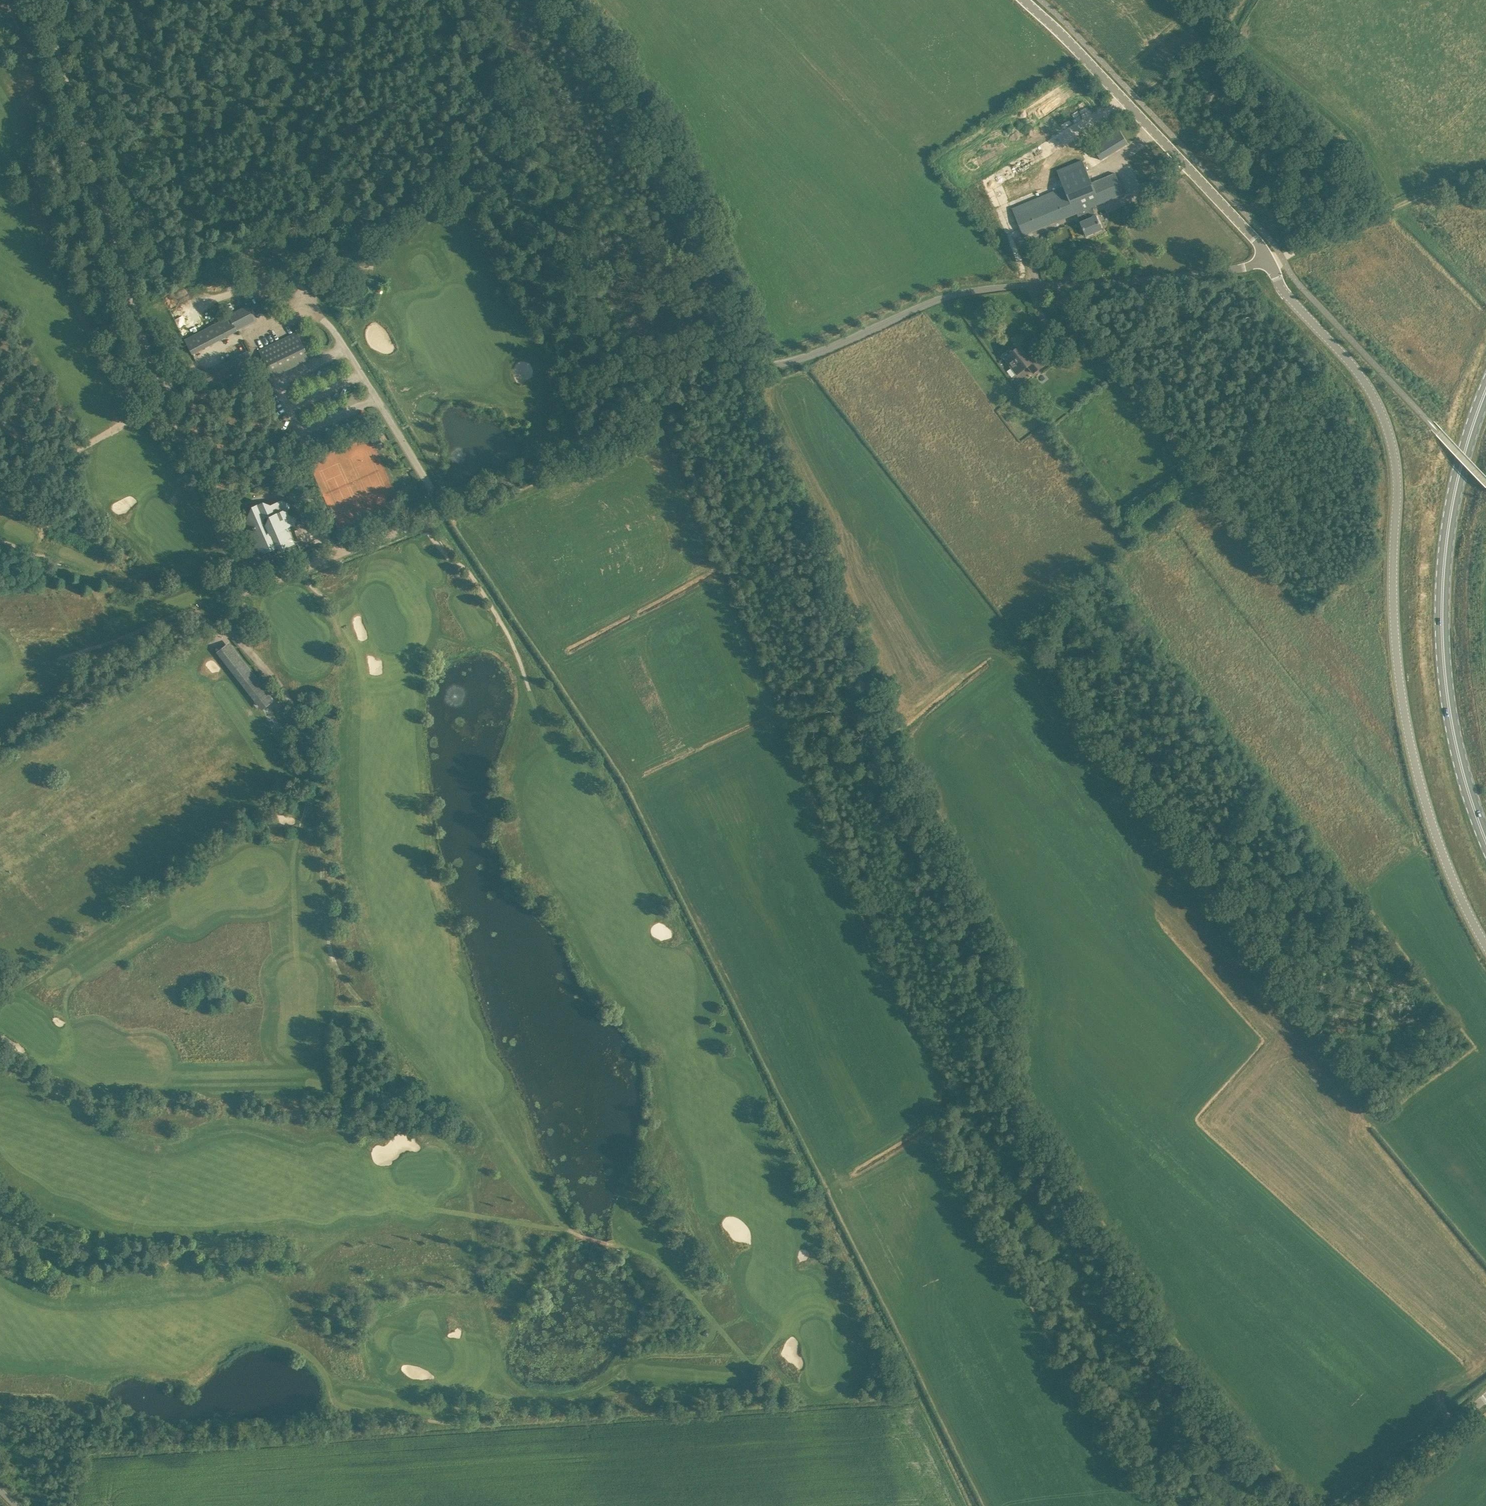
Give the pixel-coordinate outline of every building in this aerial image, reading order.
[(1090,142),(1096,151),(1101,159),(1110,154),(1100,136),(1090,142)] [(1012,207),(1019,225),(1023,234),(1077,212),(1086,235),(1102,229),(1096,215),(1092,217),(1088,207),(1123,193),(1124,193),(1116,173),(1092,183),(1083,160),(1058,170),(1065,186),(1012,207)] [(228,314),(229,315),(184,339),(191,354),(237,330),(254,321),(246,305),(228,314)] [(296,332),(268,345),(259,350),(268,369),(305,351),(296,332)] [(1020,345),(1004,357),(1017,373),(1027,365),(1033,373),(1044,365),(1033,351),(1027,355),(1020,345)] [(211,388),(246,370),(255,366),(247,352),(204,374),(211,388)] [(1133,393),(1127,385),(1121,389),(1127,397),(1133,393)] [(369,432),(374,444),(381,441),(378,434),(376,435),(374,430),(369,432)] [(260,501),(259,502),(251,506),(245,521),(257,549),(265,552),(276,547),(283,550),(285,546),(287,545),(289,548),(289,547),(288,544),(293,542),(286,526),(294,522),(296,518),(286,514),(287,512),(275,507),(269,510),(267,504),(260,501)] [(230,642),(217,652),(261,710),(274,699),(230,642)]
